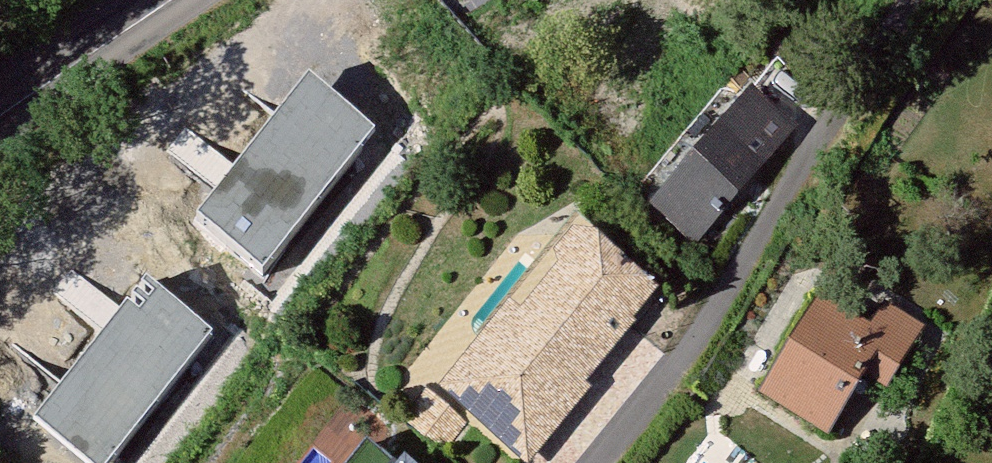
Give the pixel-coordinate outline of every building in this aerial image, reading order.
[(523,12),(536,0),(512,0),(523,12)] [(767,77),(745,102),(783,133),(805,107),(767,77)] [(736,112),(656,202),(672,215),(655,234),(676,254),(695,232),(700,236),(710,224),(706,219),(774,144),(736,112)] [(633,304),(581,261),(560,258),(546,275),(553,295),(555,296),(506,354),(460,410),(475,423),(467,434),(502,462),(516,462),(548,424),(542,419),(551,409),(555,412),(565,399),(561,396),(610,338),(607,336),(633,304)] [(546,275),(435,408),(467,434),(475,423),(460,410),(506,354),(555,296),(553,295),(546,275)] [(856,331),(805,302),(750,391),(801,420),(822,384),(835,391),(852,367),(872,379),(903,327),(871,307),(856,331)]
